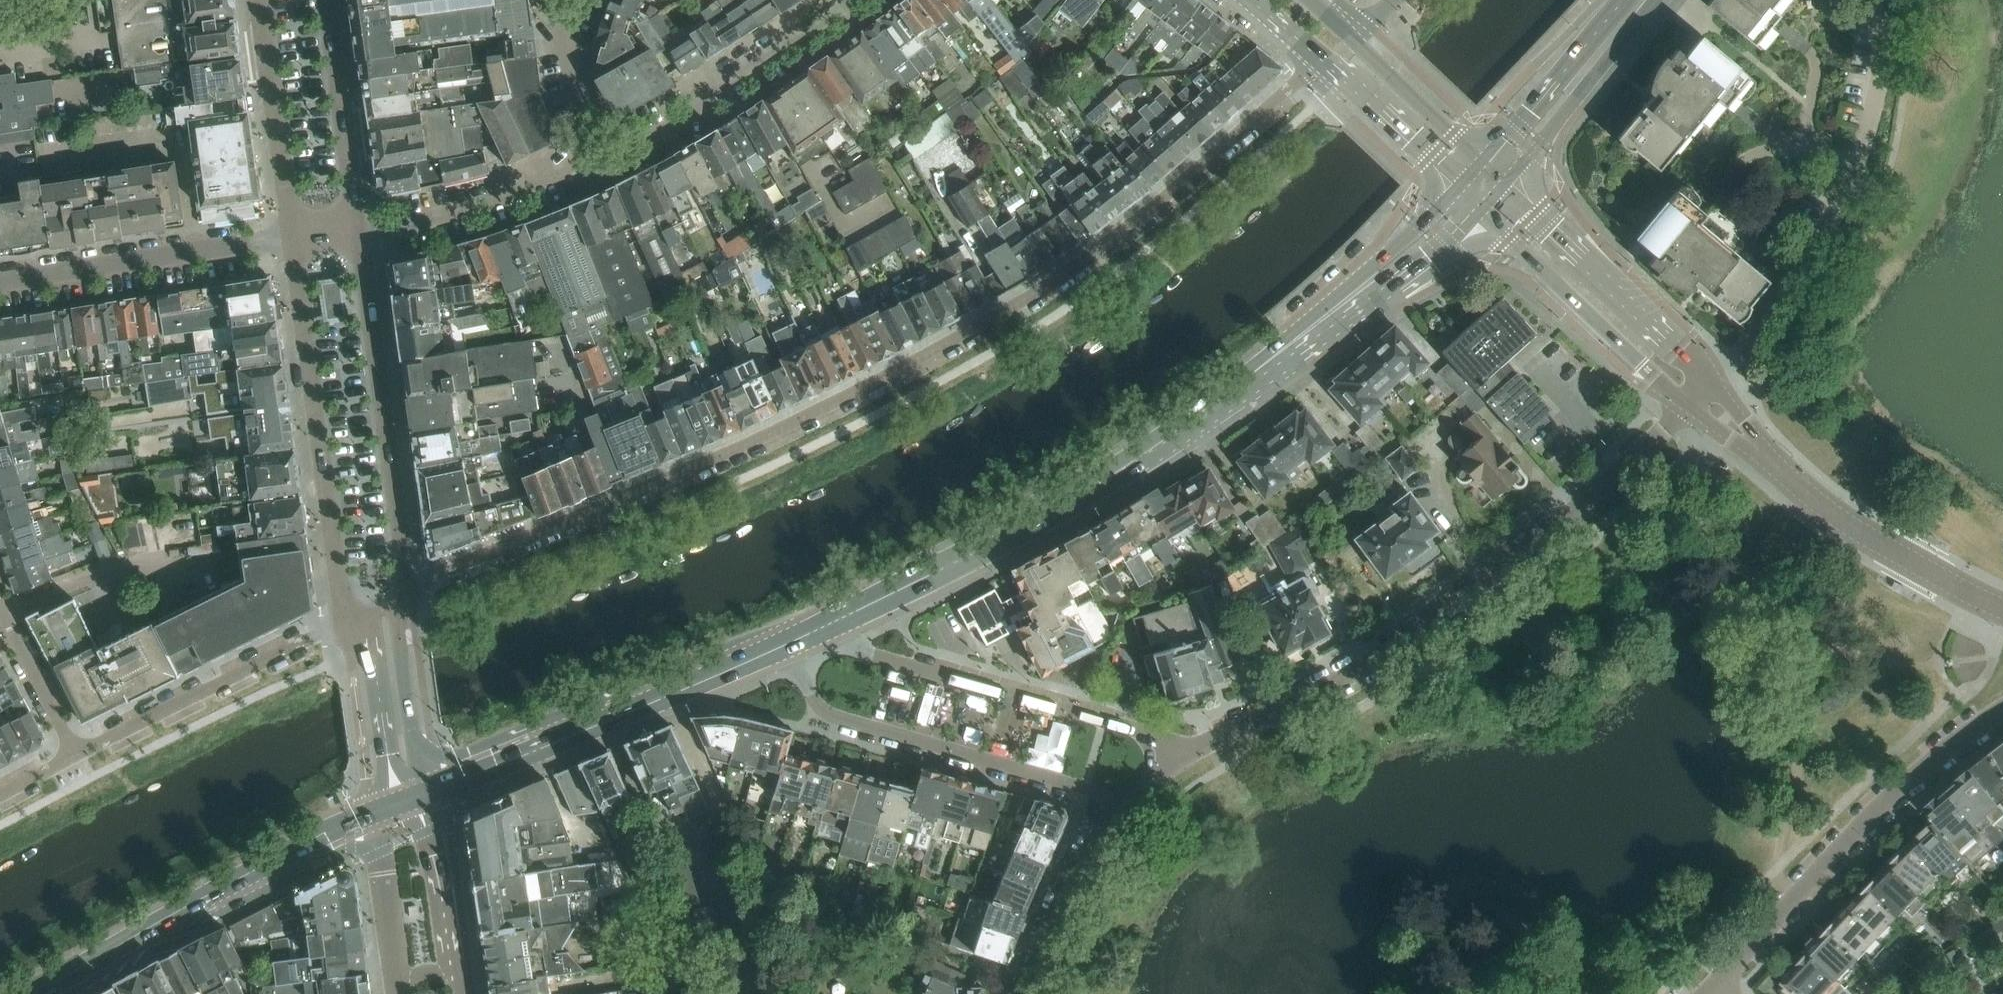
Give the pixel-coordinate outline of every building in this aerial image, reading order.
[(232,0),(113,0),(118,32),(234,16),(233,7),(232,0)] [(531,23),(528,0),(351,0),(353,11),(360,60),(470,44),(470,43),(504,38),(504,40),(534,36),(533,23),(531,23)] [(644,0),(613,0),(612,1),(611,0),(609,0),(606,8),(630,19),(630,20),(636,22),(648,16),(650,20),(664,11),(650,5),(646,13),(639,11),(644,0)] [(722,6),(723,5),(742,36),(759,25),(745,0),(718,0),(722,6)] [(767,0),(745,0),(759,25),(776,14),(767,0)] [(776,14),(796,1),(798,0),(767,0),(776,14)] [(916,0),(903,0),(894,7),(915,37),(917,36),(924,45),(935,60),(937,62),(946,55),(933,38),(941,32),(916,0)] [(940,0),(916,0),(941,32),(945,37),(962,24),(953,13),(951,14),(940,0)] [(966,0),(940,0),(951,14),(953,13),(960,7),(970,21),(978,16),(966,0)] [(991,0),(966,0),(978,16),(979,15),(1016,62),(1032,50),(1028,45),(1027,44),(1016,30),(991,0)] [(1057,0),(1041,0),(1033,9),(1037,14),(1041,18),(1057,0)] [(1087,13),(1097,0),(1071,0),(1087,13)] [(1150,0),(1124,0),(1120,4),(1129,11),(1137,0),(1145,6),(1150,0)] [(1175,0),(1150,0),(1145,6),(1126,30),(1135,37),(1147,23),(1153,28),(1175,0)] [(1200,2),(1197,0),(1175,0),(1153,28),(1154,29),(1146,38),(1162,50),(1200,2)] [(1762,52),(1767,45),(1768,45),(1769,44),(1770,43),(1771,42),(1771,41),(1772,39),(1773,39),(1805,0),(1710,0),(1706,5),(1713,11),(1715,12),(1754,45),(1759,49),(1762,52)] [(1194,44),(1216,15),(1200,2),(1162,50),(1172,57),(1186,39),(1194,44)] [(723,5),(722,6),(713,11),(710,6),(701,11),(704,17),(706,16),(724,47),(742,36),(723,5)] [(891,9),(878,19),(906,58),(907,57),(919,73),(935,60),(924,45),(917,36),(915,37),(894,7),(891,9)] [(627,32),(630,20),(630,19),(606,8),(603,18),(602,17),(596,34),(598,35),(595,45),(601,47),(597,60),(603,62),(618,54),(634,44),(627,33),(627,32)] [(1037,33),(1045,22),(1041,18),(1037,14),(1016,30),(1027,44),(1037,33)] [(1212,55),(1233,28),(1216,15),(1194,44),(1181,60),(1180,59),(1172,69),(1185,68),(1192,59),(1194,61),(1204,49),(1212,55)] [(239,53),(234,16),(118,32),(123,68),(123,69),(237,54),(239,53)] [(706,16),(704,17),(691,25),(694,30),(667,46),(666,47),(667,48),(682,74),(699,63),(702,61),(707,58),(710,56),(724,47),(706,16)] [(878,19),(862,31),(897,79),(903,87),(920,74),(919,73),(907,57),(906,58),(878,19)] [(641,30),(641,31),(635,34),(639,41),(645,37),(641,30)] [(897,79),(862,31),(844,44),(878,92),(897,79)] [(1052,44),(1037,33),(1027,44),(1028,45),(1043,56),(1052,44)] [(536,55),(534,36),(504,40),(506,53),(500,53),(501,59),(536,55)] [(672,80),(656,54),(645,37),(639,41),(634,44),(618,54),(624,65),(599,81),(614,104),(617,107),(622,109),(628,106),(650,94),(672,80)] [(1110,51),(1095,38),(1089,45),(1104,58),(1110,51)] [(1644,106),(1618,138),(1650,163),(1659,170),(1664,175),(1693,140),(1704,148),(1747,94),(1748,92),(1750,90),(1751,89),(1752,88),(1757,84),(1757,82),(1750,77),(1708,44),(1701,38),(1684,58),(1682,56),(1684,54),(1676,48),(1668,58),(1667,57),(1665,60),(1664,61),(1663,62),(1661,65),(1660,65),(1659,67),(1658,69),(1657,69),(1657,70),(1655,72),(1654,73),(1653,75),(1651,77),(1651,78),(1648,80),(1648,81),(1647,82),(1645,84),(1644,85),(1642,88),(1652,96),(1648,100),(1646,103),(1644,106)] [(470,44),(360,60),(362,78),(473,63),(473,62),(470,44)] [(878,92),(844,44),(827,56),(861,104),(862,104),(878,92)] [(1281,66),(1265,54),(1255,47),(1233,64),(1258,93),(1281,73),(1281,66)] [(1128,59),(1113,48),(1110,51),(1104,58),(1119,71),(1128,59)] [(237,54),(134,68),(134,72),(136,87),(161,83),(161,80),(172,78),(175,81),(176,86),(173,90),(174,97),(178,100),(178,105),(179,106),(243,97),(245,97),(244,86),(242,68),(241,68),(240,57),(238,57),(237,54)] [(1015,63),(1009,54),(993,65),(999,74),(1015,63)] [(541,95),(536,55),(501,59),(486,61),(491,80),(496,99),(508,97),(533,152),(561,140),(541,95)] [(861,104),(827,56),(809,68),(837,108),(844,117),(852,130),(853,129),(856,134),(873,121),(862,104),(861,104)] [(1137,73),(1135,60),(1131,56),(1128,59),(1119,71),(1124,74),(1137,73)] [(1258,93),(1233,64),(1228,68),(1216,56),(1209,62),(1213,67),(1210,70),(1242,107),(1258,93)] [(491,80),(486,61),(473,62),(473,63),(362,78),(365,97),(439,87),(491,80)] [(1213,67),(1209,62),(1200,71),(1198,70),(1195,72),(1195,71),(1189,76),(1202,91),(1227,120),(1242,107),(1210,70),(1213,67)] [(81,84),(107,85),(108,67),(82,66),(81,84)] [(837,108),(809,68),(786,85),(824,140),(833,133),(833,129),(831,126),(844,117),(837,108)] [(1002,82),(1012,96),(1016,102),(1027,94),(1011,69),(999,77),(1002,82)] [(1123,82),(1118,87),(1125,95),(1139,82),(1136,78),(1128,79),(1123,82)] [(2,101),(3,109),(0,109),(0,134),(13,132),(25,127),(31,126),(32,127),(39,125),(35,103),(46,101),(43,82),(43,80),(16,84),(16,81),(14,81),(8,82),(0,81),(0,102),(2,101)] [(1227,120),(1202,91),(1195,97),(1183,82),(1179,86),(1182,90),(1178,94),(1187,104),(1212,133),(1227,120)] [(814,147),(824,140),(786,85),(774,93),(775,95),(769,98),(764,101),(787,143),(792,153),(798,149),(807,143),(809,146),(814,147)] [(441,97),(439,87),(365,97),(368,116),(466,102),(465,94),(441,97)] [(964,99),(956,87),(939,99),(947,111),(957,104),(959,103),(964,99)] [(1066,87),(1049,93),(1055,107),(1071,101),(1066,87)] [(984,89),(973,97),(981,108),(992,100),(984,89)] [(1109,108),(1121,98),(1114,90),(1103,100),(1109,108)] [(1187,104),(1180,110),(1163,91),(1155,98),(1157,100),(1196,146),(1212,133),(1187,104)] [(245,112),(243,97),(179,106),(178,105),(165,107),(167,124),(177,123),(189,121),(194,160),(195,163),(198,186),(202,220),(198,221),(199,222),(253,214),(260,213),(257,198),(260,198),(259,194),(248,112),(247,112),(245,112)] [(508,97),(496,99),(477,102),(487,122),(506,165),(533,152),(508,97)] [(939,99),(923,110),(931,122),(942,114),(947,111),(939,99)] [(787,143),(764,101),(763,102),(761,100),(738,115),(739,115),(758,150),(762,157),(763,157),(787,143)] [(1092,122),(1109,108),(1103,100),(1086,115),(1092,122)] [(1146,103),(1138,110),(1144,117),(1181,159),(1196,146),(1157,100),(1149,107),(1146,103)] [(980,114),(971,101),(962,106),(959,103),(957,104),(970,122),(971,121),(970,120),(980,114)] [(487,122),(477,102),(466,103),(466,102),(368,116),(369,122),(371,140),(453,128),(454,129),(459,129),(464,128),(464,125),(480,122),(480,123),(487,122)] [(970,122),(957,104),(947,111),(942,114),(955,132),(970,122)] [(942,114),(931,122),(903,142),(914,159),(955,132),(942,114)] [(758,150),(739,115),(717,129),(743,177),(744,177),(753,192),(776,230),(791,219),(796,216),(796,215),(790,206),(789,204),(778,212),(765,189),(763,189),(744,158),(758,150)] [(1144,117),(1129,130),(1141,144),(1166,173),(1181,159),(1144,117)] [(483,153),(480,123),(480,122),(464,125),(464,128),(459,129),(460,138),(455,138),(456,150),(430,156),(432,161),(438,161),(444,183),(488,172),(483,153)] [(0,134),(0,144),(34,139),(32,127),(31,126),(25,127),(13,132),(0,134)] [(460,138),(459,129),(454,129),(453,128),(371,140),(374,162),(375,168),(430,156),(456,150),(455,138),(460,138)] [(694,143),(693,143),(718,186),(719,186),(721,190),(728,187),(721,173),(720,172),(728,168),(735,181),(744,197),(753,192),(744,177),(743,177),(717,129),(716,129),(709,133),(697,141),(694,143)] [(1166,173),(1141,144),(1133,151),(1125,140),(1116,147),(1127,160),(1126,160),(1150,187),(1166,173)] [(1150,187),(1126,160),(1122,164),(1105,144),(1097,150),(1091,142),(1088,144),(1134,199),(1150,187)] [(718,186),(693,143),(675,154),(692,185),(695,184),(701,195),(718,186)] [(1134,199),(1088,144),(1075,154),(1098,183),(1120,211),(1134,199)] [(888,153),(875,160),(880,169),(894,162),(888,153)] [(692,185),(675,154),(656,165),(685,223),(684,223),(687,230),(696,226),(689,210),(694,208),(686,189),(692,185)] [(438,184),(432,161),(430,156),(375,168),(378,190),(384,195),(422,188),(438,184)] [(866,173),(876,167),(870,157),(847,170),(853,180),(854,180),(866,173)] [(183,223),(173,162),(151,165),(150,159),(40,176),(40,177),(41,183),(51,247),(96,240),(96,239),(124,234),(124,233),(183,223)] [(685,223),(656,165),(636,175),(669,246),(680,240),(674,227),(684,223),(685,223)] [(1010,248),(971,183),(960,165),(948,173),(958,190),(948,196),(967,226),(977,220),(994,248),(983,254),(1007,289),(1020,282),(1026,278),(1008,249),(1010,248)] [(1063,166),(1050,176),(1052,178),(1092,232),(1105,222),(1073,178),(1063,166)] [(889,189),(876,167),(866,173),(878,196),(889,189)] [(1120,211),(1098,183),(1095,185),(1083,171),(1073,178),(1105,222),(1120,211)] [(878,196),(866,173),(854,180),(867,202),(878,196)] [(669,246),(636,175),(616,185),(632,220),(629,221),(632,226),(665,297),(688,286),(669,246)] [(41,183),(40,183),(39,177),(19,181),(21,193),(0,196),(0,255),(51,247),(41,183)] [(1043,184),(1053,199),(1062,211),(1056,215),(1055,215),(1076,244),(1080,241),(1092,232),(1052,178),(1043,184)] [(867,202),(854,180),(853,180),(843,186),(856,208),(867,202)] [(1747,236),(1683,182),(1642,231),(1636,239),(1657,256),(1656,258),(1653,256),(1647,264),(1657,272),(1654,275),(1655,275),(1655,276),(1656,276),(1656,277),(1657,277),(1658,278),(1659,279),(1660,280),(1661,280),(1661,281),(1662,282),(1663,282),(1664,282),(1664,283),(1665,283),(1666,284),(1667,284),(1667,285),(1668,285),(1669,285),(1669,286),(1670,286),(1671,286),(1671,287),(1672,287),(1673,287),(1673,288),(1674,288),(1675,288),(1676,288),(1676,289),(1677,289),(1678,289),(1679,289),(1679,290),(1680,290),(1681,290),(1682,290),(1683,290),(1683,291),(1684,291),(1685,291),(1686,291),(1687,291),(1688,291),(1689,292),(1690,292),(1691,292),(1695,288),(1701,293),(1702,293),(1705,296),(1735,321),(1762,289),(1769,281),(1774,276),(1739,247),(1747,236)] [(632,220),(616,185),(598,194),(614,233),(624,229),(632,226),(629,221),(632,220)] [(856,208),(843,186),(832,192),(845,214),(856,208)] [(799,201),(790,206),(796,215),(818,200),(812,189),(797,197),(799,201)] [(614,233),(598,194),(570,206),(615,319),(648,306),(648,305),(654,303),(624,229),(614,233)] [(828,212),(820,200),(806,209),(812,220),(828,212)] [(1055,215),(1056,215),(1046,200),(1037,206),(1047,221),(1041,226),(1061,255),(1076,244),(1055,215)] [(1061,255),(1041,226),(1026,203),(1017,209),(1032,232),(1026,236),(1045,265),(1061,255)] [(615,319),(570,206),(524,224),(549,291),(550,291),(563,324),(561,324),(565,334),(566,334),(567,337),(603,323),(603,324),(615,319)] [(1011,214),(996,224),(998,229),(1010,248),(1008,249),(1026,278),(1028,277),(1045,265),(1025,237),(1011,214)] [(904,215),(894,221),(906,243),(917,237),(904,215)] [(798,236),(791,219),(776,230),(776,231),(773,232),(784,256),(788,255),(784,245),(788,243),(787,240),(798,236)] [(894,221),(883,227),(895,249),(906,243),(894,221)] [(549,291),(524,224),(503,231),(529,298),(531,297),(549,291)] [(883,227),(872,233),(884,256),(895,249),(883,227)] [(529,298),(503,231),(485,237),(500,279),(502,279),(515,316),(535,309),(531,297),(529,298)] [(717,239),(730,259),(732,257),(752,245),(743,231),(725,242),(721,236),(717,239)] [(784,256),(773,232),(758,242),(769,263),(784,256)] [(872,233),(861,240),(873,262),(884,256),(872,233)] [(994,297),(976,263),(970,266),(967,261),(972,258),(964,244),(959,247),(958,246),(953,248),(955,252),(953,254),(943,234),(938,236),(949,256),(978,305),(994,297)] [(500,279),(485,237),(474,240),(456,244),(467,272),(469,272),(473,284),(481,283),(481,282),(500,279)] [(904,255),(922,245),(918,238),(900,248),(904,255)] [(861,240),(846,248),(859,270),(873,262),(861,240)] [(393,257),(388,264),(388,266),(393,296),(436,290),(436,288),(434,272),(441,271),(442,277),(444,287),(453,285),(452,275),(467,272),(456,244),(393,257)] [(730,259),(712,269),(720,286),(742,277),(736,265),(747,260),(742,251),(732,257),(730,259)] [(949,256),(934,265),(943,281),(942,281),(961,314),(978,305),(949,256)] [(718,285),(712,271),(699,277),(704,290),(718,285)] [(961,314),(942,281),(932,287),(925,274),(916,278),(922,290),(921,291),(941,326),(961,314)] [(272,293),(271,282),(270,280),(267,277),(211,286),(158,295),(161,315),(192,310),(274,297),(273,292),(272,293)] [(339,281),(322,284),(327,319),(326,319),(326,320),(341,318),(340,317),(344,316),(345,316),(342,292),(341,292),(339,281)] [(941,326),(921,291),(911,296),(903,281),(893,287),(895,291),(894,292),(919,339),(941,326)] [(452,305),(452,302),(474,299),(472,283),(453,285),(444,287),(436,288),(436,290),(393,296),(397,325),(397,326),(397,327),(440,320),(455,317),(454,305),(452,305)] [(897,351),(877,310),(867,314),(855,289),(845,294),(878,361),(897,351)] [(919,339),(894,292),(874,301),(879,309),(877,310),(897,351),(919,339)] [(878,361),(845,294),(837,298),(851,323),(840,329),(839,329),(859,371),(878,361)] [(141,354),(150,352),(148,335),(159,332),(154,295),(134,299),(139,336),(141,354)] [(276,319),(274,304),(275,304),(274,297),(192,310),(161,315),(163,334),(194,331),(210,329),(276,319)] [(1459,334),(1454,329),(1450,324),(1431,340),(1440,351),(1449,362),(1470,385),(1471,386),(1486,402),(1517,437),(1548,410),(1505,361),(1535,334),(1501,297),(1459,334)] [(139,336),(134,299),(114,302),(118,339),(119,339),(123,372),(125,384),(145,381),(143,363),(142,360),(132,362),(128,338),(139,336)] [(783,328),(806,318),(798,300),(775,310),(783,328)] [(118,339),(114,302),(93,305),(98,343),(101,359),(110,357),(108,341),(118,339)] [(98,343),(93,305),(72,308),(77,346),(78,346),(80,359),(81,367),(86,366),(85,361),(90,361),(87,345),(98,343)] [(77,346),(72,308),(52,311),(58,349),(59,357),(68,356),(67,348),(77,346)] [(58,349),(52,311),(31,315),(37,360),(38,360),(40,372),(53,370),(49,350),(58,349)] [(491,322),(489,311),(456,317),(458,329),(491,322)] [(37,360),(31,315),(10,318),(16,367),(17,367),(20,397),(31,396),(28,371),(26,362),(37,360)] [(839,329),(840,329),(834,317),(816,327),(815,323),(812,324),(842,380),(859,371),(839,329)] [(10,318),(0,319),(0,400),(9,399),(7,374),(6,368),(16,367),(10,318)] [(798,401),(781,365),(771,370),(765,358),(772,356),(761,334),(756,336),(747,318),(736,323),(752,358),(751,358),(776,412),(798,401)] [(210,329),(194,331),(197,351),(197,352),(279,342),(279,341),(276,319),(210,329)] [(455,350),(451,322),(441,324),(440,320),(397,327),(402,359),(455,352),(455,350)] [(675,331),(670,322),(655,328),(660,338),(675,331)] [(623,373),(603,324),(603,323),(567,337),(587,388),(588,388),(593,400),(610,393),(611,392),(617,390),(627,385),(622,374),(623,373)] [(805,346),(807,345),(797,323),(770,335),(783,364),(781,365),(798,401),(812,394),(825,388),(805,346)] [(565,334),(561,324),(547,326),(548,336),(565,334)] [(806,328),(800,330),(807,345),(805,346),(825,388),(842,380),(812,324),(806,328)] [(1372,347),(1371,349),(1395,376),(1408,365),(1414,371),(1424,362),(1394,328),(1382,338),(1378,338),(1372,343),(1372,347)] [(537,379),(531,341),(531,339),(455,350),(455,352),(402,359),(407,397),(533,380),(537,379)] [(227,369),(282,361),(279,342),(197,352),(197,351),(175,354),(166,355),(162,356),(162,357),(162,360),(143,363),(145,381),(195,374),(227,369)] [(1373,396),(1395,376),(1371,349),(1359,359),(1355,359),(1349,364),(1349,368),(1373,396)] [(776,412),(751,358),(733,366),(757,421),(776,412)] [(195,374),(145,381),(149,404),(192,398),(192,394),(205,392),(208,413),(244,408),(244,410),(289,404),(288,399),(286,389),(285,380),(283,363),(282,363),(282,361),(227,369),(215,371),(216,380),(197,382),(195,374)] [(1438,372),(1458,395),(1470,385),(1449,362),(1438,372)] [(723,392),(725,391),(717,375),(706,380),(705,378),(702,380),(695,363),(690,365),(692,369),(686,372),(692,386),(697,383),(714,421),(722,436),(740,429),(723,392)] [(682,453),(666,415),(655,420),(641,384),(652,380),(645,365),(623,373),(622,374),(627,385),(628,385),(631,391),(630,392),(660,463),(682,453)] [(724,371),(717,375),(725,391),(723,392),(740,429),(744,427),(757,421),(733,366),(724,370),(724,371)] [(1373,396),(1349,368),(1336,380),(1333,377),(1325,383),(1359,420),(1379,402),(1373,396)] [(125,384),(123,372),(102,375),(104,387),(125,384)] [(692,386),(686,372),(673,377),(702,445),(722,436),(714,421),(697,383),(692,386)] [(84,385),(83,378),(82,374),(68,376),(69,387),(84,385)] [(104,387),(102,375),(83,378),(84,385),(84,390),(104,387)] [(669,379),(653,386),(659,398),(666,415),(682,453),(702,445),(673,377),(669,379)] [(538,409),(535,394),(533,380),(407,397),(411,429),(477,420),(477,419),(538,409)] [(64,388),(63,381),(42,385),(43,393),(60,391),(64,388)] [(610,393),(593,400),(597,412),(623,479),(660,463),(630,392),(631,391),(628,385),(627,385),(617,390),(631,424),(618,430),(607,403),(614,400),(611,392),(610,393)] [(1459,396),(1448,405),(1454,412),(1465,403),(1472,411),(1474,413),(1486,402),(1471,386),(1470,385),(1458,395),(1459,396)] [(1405,386),(1398,392),(1407,402),(1414,396),(1405,386)] [(108,399),(107,389),(88,390),(89,401),(108,399)] [(623,479),(597,412),(589,415),(583,402),(575,405),(582,424),(586,422),(590,432),(578,437),(576,433),(566,437),(585,494),(623,479)] [(244,413),(208,418),(211,437),(224,435),(227,456),(294,446),(292,429),(291,420),(289,411),(289,404),(244,410),(244,413)] [(1330,444),(1300,404),(1292,411),(1294,414),(1282,423),(1305,452),(1310,459),(1330,444)] [(35,406),(1,412),(0,408),(0,424),(18,421),(37,418),(35,406)] [(1473,413),(1474,413),(1472,411),(1470,413),(1468,413),(1464,416),(1464,418),(1460,421),(1462,425),(1462,427),(1465,430),(1467,429),(1476,440),(1468,447),(1458,435),(1456,434),(1454,434),(1452,434),(1449,435),(1448,438),(1448,440),(1449,442),(1458,453),(1455,456),(1464,467),(1460,471),(1459,472),(1458,475),(1459,477),(1460,478),(1461,480),(1463,480),(1467,480),(1473,475),(1492,499),(1512,482),(1514,485),(1515,486),(1516,486),(1518,487),(1520,487),(1521,486),(1523,485),(1524,483),(1525,482),(1525,481),(1525,480),(1525,479),(1524,478),(1523,476),(1517,468),(1518,467),(1473,413)] [(68,434),(65,414),(53,416),(56,436),(68,434)] [(531,429),(529,417),(510,420),(512,432),(531,429)] [(502,450),(497,423),(478,426),(477,420),(411,429),(414,445),(417,468),(482,455),(482,454),(502,450)] [(38,428),(19,431),(18,421),(0,424),(0,445),(27,441),(40,438),(38,428)] [(1255,439),(1254,439),(1256,442),(1257,442),(1280,471),(1285,478),(1288,482),(1302,472),(1294,461),(1305,452),(1282,423),(1270,432),(1268,428),(1255,439)] [(1367,423),(1356,431),(1371,450),(1382,441),(1367,423)] [(541,428),(533,431),(537,442),(545,439),(541,428)] [(70,451),(68,434),(56,436),(59,453),(70,451)] [(561,504),(544,447),(540,449),(534,437),(510,446),(529,495),(535,515),(561,504)] [(585,494),(566,437),(565,438),(566,442),(554,447),(552,444),(544,447),(561,504),(585,494)] [(28,442),(27,441),(0,445),(0,465),(32,458),(28,442)] [(1257,442),(1256,442),(1244,452),(1242,449),(1234,455),(1264,494),(1285,478),(1280,471),(1257,442)] [(1343,442),(1332,451),(1347,470),(1354,465),(1362,475),(1373,466),(1359,448),(1352,453),(1343,442)] [(90,443),(76,445),(79,474),(135,467),(134,455),(114,457),(92,460),(90,443)] [(217,457),(215,458),(221,502),(254,497),(255,501),(255,502),(301,495),(298,475),(297,464),(294,447),(294,446),(227,456),(217,457)] [(1401,446),(1387,457),(1402,478),(1417,467),(1401,446)] [(73,469),(70,451),(59,453),(63,472),(73,469)] [(481,482),(478,467),(484,466),(482,455),(417,468),(420,494),(481,482)] [(38,478),(35,466),(33,467),(31,460),(32,460),(32,458),(0,465),(0,486),(22,481),(22,482),(38,478)] [(73,469),(63,472),(66,481),(76,478),(73,469)] [(1228,508),(1208,471),(1195,478),(1193,475),(1180,483),(1199,514),(1204,523),(1214,516),(1215,516),(1228,508)] [(114,483),(112,473),(98,475),(99,483),(82,486),(96,513),(114,511),(116,520),(119,520),(117,510),(119,510),(115,485),(114,483)] [(79,477),(78,477),(82,486),(99,483),(98,475),(79,477)] [(28,501),(48,496),(45,486),(25,491),(22,482),(22,481),(0,486),(0,508),(27,500),(28,501)] [(492,504),(490,492),(483,493),(481,482),(420,494),(423,511),(424,522),(493,507),(492,504)] [(1156,488),(1143,496),(1163,528),(1162,529),(1168,539),(1195,522),(1193,518),(1199,514),(1180,483),(1166,491),(1164,487),(1158,491),(1156,488)] [(88,504),(79,488),(71,490),(76,508),(80,507),(88,504)] [(1358,539),(1384,574),(1423,544),(1420,539),(1431,531),(1433,530),(1408,496),(1406,498),(1401,491),(1377,508),(1386,519),(1358,539)] [(255,501),(232,504),(238,539),(260,537),(306,531),(306,530),(301,495),(255,502),(255,501)] [(466,543),(535,515),(529,495),(492,504),(493,507),(424,522),(429,554),(430,555),(430,556),(432,556),(433,556),(433,557),(435,556),(435,555),(466,543)] [(1162,528),(1143,496),(1128,505),(1128,506),(1119,511),(1144,558),(1157,551),(1165,564),(1170,561),(1178,556),(1162,529),(1162,528)] [(1314,497),(1305,504),(1313,514),(1322,507),(1314,497)] [(53,514),(51,505),(30,510),(28,501),(27,500),(0,508),(0,529),(33,520),(51,515),(53,514)] [(96,520),(88,504),(80,507),(87,523),(96,520)] [(177,504),(165,504),(166,512),(177,512),(177,504)] [(1270,508),(1258,516),(1275,538),(1285,531),(1270,508)] [(114,511),(96,513),(101,522),(116,520),(114,511)] [(1103,522),(1093,527),(1114,567),(1126,560),(1139,584),(1154,576),(1144,558),(1119,511),(1102,520),(1103,522)] [(1275,538),(1258,516),(1257,513),(1245,521),(1262,546),(1268,542),(1275,538)] [(0,529),(0,550),(0,551),(39,539),(40,540),(62,532),(62,531),(58,521),(53,523),(51,515),(33,520),(0,529)] [(141,544),(136,518),(119,521),(124,548),(141,544)] [(106,539),(96,520),(87,523),(96,542),(106,539)] [(1301,521),(1285,531),(1275,538),(1268,542),(1288,579),(1289,578),(1291,581),(1272,592),(1274,595),(1257,604),(1283,652),(1301,642),(1302,646),(1327,633),(1326,632),(1331,629),(1324,616),(1311,590),(1316,588),(1308,573),(1312,571),(1300,549),(1314,540),(1301,521)] [(1114,567),(1093,527),(1087,531),(1065,542),(1087,583),(1100,576),(1110,593),(1123,586),(1113,568),(1114,567)] [(241,577),(153,621),(179,671),(180,672),(181,674),(317,606),(311,570),(311,567),(306,531),(260,537),(238,539),(238,540),(244,576),(241,577)] [(39,539),(0,551),(4,566),(7,572),(69,551),(73,549),(70,540),(65,541),(62,532),(40,540),(39,539)] [(109,545),(106,539),(96,542),(99,550),(109,545)] [(1087,583),(1065,542),(1013,570),(1015,573),(1011,575),(1018,588),(1022,586),(1024,589),(1002,601),(994,587),(956,608),(968,631),(975,627),(986,646),(1018,628),(1060,608),(1069,624),(1083,616),(1084,619),(1101,611),(1094,597),(1080,604),(1076,595),(1089,588),(1086,583),(1087,583)] [(52,578),(49,569),(72,561),(69,551),(7,572),(15,592),(52,578)] [(1204,567),(1190,574),(1197,586),(1206,583),(1211,580),(1204,567)] [(1239,662),(1209,584),(1188,591),(1191,600),(1142,615),(1151,645),(1166,641),(1168,648),(1144,655),(1151,679),(1160,676),(1168,701),(1189,694),(1188,693),(1212,685),(1210,678),(1221,675),(1219,668),(1239,662)] [(180,672),(179,671),(153,621),(100,648),(75,598),(43,614),(40,609),(27,616),(79,718),(86,721),(114,707),(111,702),(125,695),(128,701),(179,675),(178,673),(180,672)] [(1118,608),(1102,610),(1101,611),(1084,619),(1083,616),(1069,624),(1060,608),(1018,628),(1026,644),(1025,645),(1022,653),(1026,660),(1034,663),(1035,662),(1040,670),(1046,672),(1109,638),(1118,608)] [(4,660),(0,662),(0,686),(14,678),(4,660)] [(14,678),(0,686),(0,711),(5,708),(24,698),(14,678)] [(45,736),(31,710),(24,698),(5,708),(11,721),(28,751),(42,743),(45,736)] [(732,760),(741,718),(723,715),(691,716),(710,758),(719,760),(719,757),(730,760),(732,760)] [(753,772),(765,723),(741,718),(732,760),(730,760),(729,765),(744,769),(744,768),(752,772),(753,772)] [(10,761),(28,751),(11,721),(2,726),(0,721),(0,742),(10,761)] [(785,753),(792,730),(768,723),(765,723),(753,772),(752,772),(752,775),(777,781),(785,753)] [(703,799),(671,724),(625,744),(647,794),(649,793),(659,817),(672,812),(671,809),(673,808),(672,806),(681,802),(683,807),(703,799)] [(0,742),(0,766),(10,761),(0,742)] [(1991,752),(2002,769),(2002,744),(1991,752)] [(635,807),(610,750),(580,763),(611,829),(623,824),(619,814),(635,807)] [(1991,752),(1978,762),(1971,768),(2000,803),(2001,802),(2002,801),(2002,769),(1991,752)] [(797,813),(812,760),(785,753),(777,781),(778,781),(769,810),(781,814),(782,808),(797,813)] [(822,820),(837,767),(812,760),(797,813),(809,816),(808,822),(816,824),(814,833),(817,834),(821,820),(822,820)] [(598,811),(576,765),(555,774),(573,814),(598,811)] [(842,841),(862,775),(837,767),(822,820),(835,824),(833,829),(841,831),(839,840),(842,841)] [(915,790),(905,825),(919,830),(916,839),(914,845),(927,849),(929,842),(930,843),(931,840),(930,840),(932,833),(933,833),(950,775),(921,767),(915,790)] [(1971,768),(1949,787),(1996,845),(2002,839),(2002,831),(1996,824),(2002,818),(2002,805),(2001,802),(2000,803),(1971,768)] [(867,859),(889,782),(862,775),(842,841),(839,851),(867,859)] [(959,841),(976,783),(950,775),(933,833),(959,841)] [(559,814),(544,778),(470,809),(465,820),(466,820),(467,828),(559,814)] [(905,825),(915,790),(889,782),(867,859),(893,867),(905,825)] [(996,814),(1002,791),(976,783),(959,841),(986,849),(996,814)] [(1996,845),(1949,787),(1925,808),(1974,864),(1996,845)] [(1065,819),(1062,812),(1060,807),(1059,807),(1055,806),(1025,797),(1018,814),(1028,818),(1024,826),(1056,840),(1065,819)] [(744,809),(733,809),(739,824),(744,809)] [(559,814),(467,828),(468,837),(469,848),(470,854),(518,846),(528,845),(569,840),(559,814)] [(1046,863),(1056,840),(1024,826),(1012,821),(1008,828),(1020,833),(1013,850),(1046,863)] [(1932,823),(1912,843),(1948,882),(1949,881),(1952,884),(1960,876),(1958,873),(1970,862),(1932,823)] [(762,832),(741,827),(754,859),(762,832)] [(518,846),(470,854),(474,878),(563,865),(563,866),(573,864),(573,863),(569,840),(528,845),(518,846)] [(935,841),(931,840),(930,843),(929,842),(927,849),(921,871),(926,872),(935,841)] [(1948,882),(1912,843),(1903,852),(1896,852),(1891,857),(1892,861),(1890,863),(1927,901),(1928,900),(1948,882)] [(1036,887),(1046,863),(1013,850),(1004,873),(1036,887)] [(563,865),(474,878),(478,906),(567,893),(598,888),(594,861),(573,864),(563,866),(563,865)] [(1927,901),(1890,863),(1888,865),(1883,865),(1878,870),(1879,875),(1869,885),(1899,915),(1907,908),(1914,915),(1927,901)] [(361,924),(357,893),(356,880),(354,881),(355,879),(355,878),(355,877),(355,875),(355,874),(355,873),(354,871),(353,869),(352,868),(350,867),(349,866),(347,866),(345,866),(344,866),(342,866),(341,867),(339,868),(337,869),(336,871),(336,870),(294,891),(298,916),(280,919),(272,903),(229,925),(239,945),(271,939),(307,933),(307,934),(361,924)] [(1026,910),(1036,887),(1004,873),(992,900),(1006,904),(1007,902),(1026,910)] [(878,910),(884,886),(859,881),(853,904),(878,910)] [(1894,921),(1899,915),(1869,885),(1859,894),(1855,894),(1850,899),(1851,904),(1849,906),(1887,944),(1901,928),(1894,921)] [(571,920),(567,893),(478,906),(483,934),(571,920)] [(1005,906),(1006,904),(992,900),(992,901),(970,894),(962,918),(962,920),(1016,937),(1024,913),(1005,906)] [(822,913),(825,902),(811,898),(808,910),(822,913)] [(416,904),(409,905),(410,916),(418,915),(416,904)] [(1887,944),(1849,906),(1847,908),(1842,908),(1837,913),(1837,918),(1828,928),(1859,958),(1866,950),(1874,958),(1887,944)] [(629,913),(629,912),(604,916),(606,928),(629,925),(631,938),(661,934),(657,909),(629,913)] [(1994,909),(1980,917),(1987,925),(2000,918),(1994,909)] [(1007,963),(1016,937),(962,920),(962,918),(958,917),(950,943),(1007,963)] [(1994,923),(1999,931),(2002,929),(2002,919),(1994,923)] [(571,921),(571,920),(483,934),(485,946),(486,946),(488,958),(555,950),(555,948),(563,947),(579,920),(571,921)] [(364,948),(361,924),(307,934),(307,933),(271,939),(274,962),(310,956),(364,948)] [(224,927),(203,937),(224,983),(225,983),(230,993),(246,993),(237,978),(235,979),(230,969),(243,962),(224,927)] [(1994,927),(1974,938),(1975,938),(1978,945),(1979,946),(1979,947),(1999,936),(1997,932),(1994,927)] [(1859,958),(1828,928),(1818,938),(1814,937),(1809,942),(1810,947),(1807,950),(1809,951),(1845,986),(1846,985),(1847,986),(1862,970),(1854,963),(1859,958)] [(1930,934),(1925,939),(1938,953),(1940,952),(1944,950),(1930,934)] [(203,937),(179,949),(187,966),(200,989),(203,993),(216,987),(219,993),(230,993),(225,983),(224,983),(203,937)] [(1975,938),(1962,945),(1966,952),(1978,945),(1975,938)] [(310,956),(274,962),(277,983),(313,978),(313,979),(367,971),(364,948),(310,956)] [(1955,948),(1954,949),(1948,953),(1958,971),(1965,966),(1955,948)] [(187,966),(179,949),(158,960),(176,993),(190,993),(200,989),(187,966)] [(555,952),(555,950),(488,958),(487,958),(491,982),(547,975),(585,969),(567,951),(555,952)] [(1783,987),(1783,993),(1785,993),(1796,993),(1797,993),(1798,993),(1853,993),(1845,986),(1809,951),(1807,952),(1804,952),(1798,958),(1799,962),(1797,964),(1799,966),(1784,981),(1786,983),(1783,987)] [(1915,970),(1913,971),(1922,985),(1923,985),(1950,969),(1941,952),(1933,957),(1934,959),(1915,970)] [(983,987),(982,987),(990,963),(974,958),(968,975),(944,965),(945,963),(931,957),(913,993),(983,993),(983,987)] [(158,960),(138,971),(150,993),(176,993),(158,960)] [(258,964),(247,968),(252,984),(263,980),(258,964)] [(138,971),(116,983),(122,993),(150,993),(138,971)] [(367,971),(313,979),(313,978),(277,983),(262,985),(264,993),(371,993),(368,971),(367,971)] [(547,975),(491,982),(493,993),(550,993),(547,975)] [(113,985),(97,993),(118,993),(113,985)]
